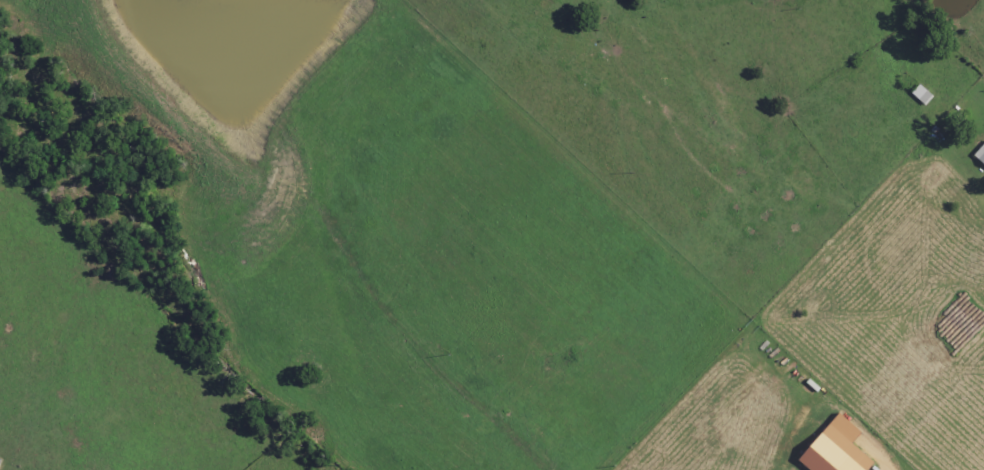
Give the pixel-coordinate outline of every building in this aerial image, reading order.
[(912,95),(926,107),(934,97),(920,85),(912,95)] [(974,156),(983,166),(983,145),(974,156)] [(809,469),(869,469),(874,464),(830,424),(798,459),(809,469)]
